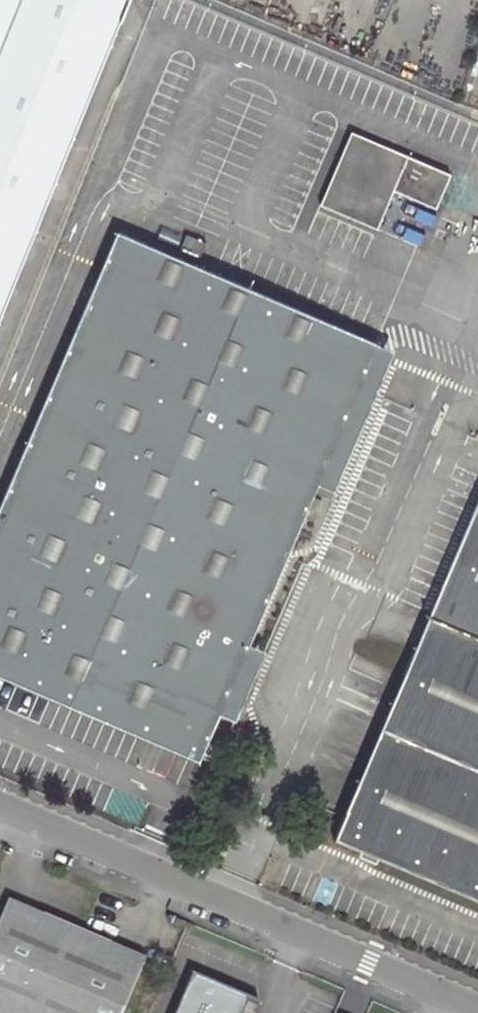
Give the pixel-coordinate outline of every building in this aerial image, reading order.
[(128,0),(0,0),(0,320),(128,0)] [(440,214),(455,172),(351,134),(324,211),(425,247),(437,213),(440,214)] [(0,500),(0,677),(196,762),(218,713),(233,720),(263,649),(247,642),(316,482),(331,489),(390,351),(115,232),(0,500)] [(332,835),(477,899),(477,495),(332,835)] [(0,917),(0,1012),(119,1012),(142,959),(7,902),(0,917)] [(255,1008),(208,988),(210,983),(192,974),(178,1007),(194,1012),(253,1012),(255,1008)]
